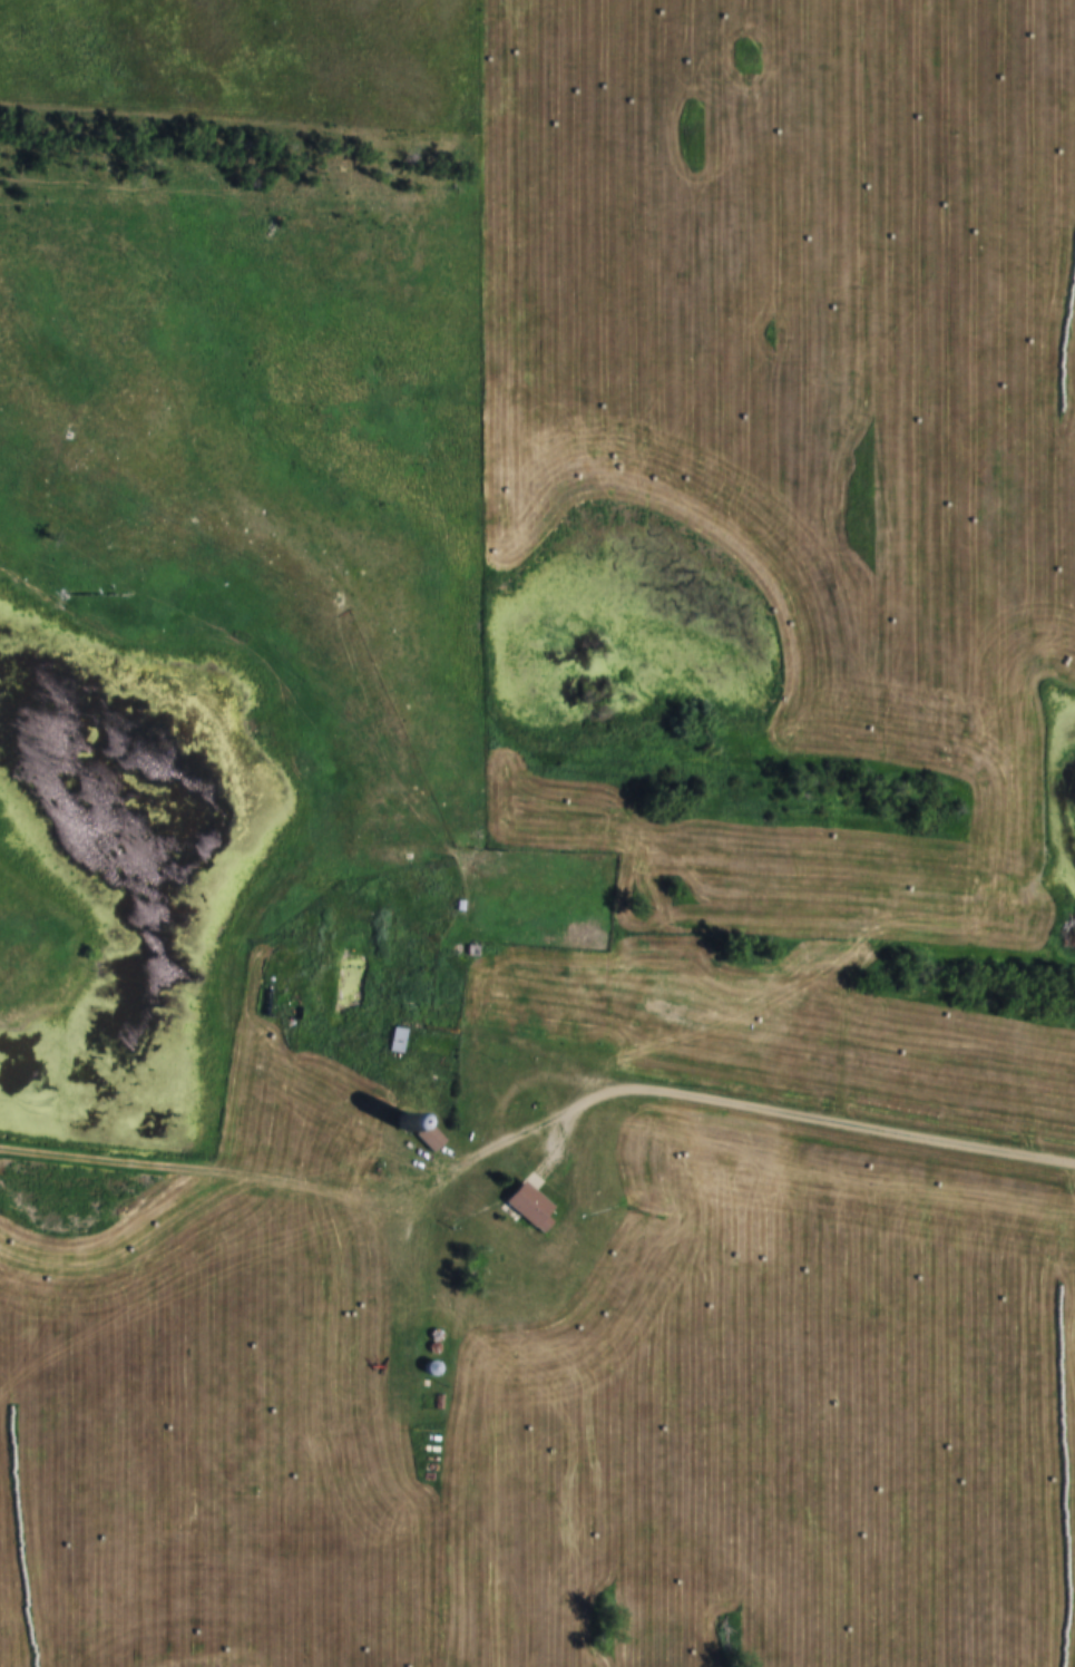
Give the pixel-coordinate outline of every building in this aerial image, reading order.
[(402,1054),(405,1030),(393,1028),(390,1052),(402,1054)] [(551,1207),(521,1182),(502,1204),(539,1235),(551,1222),(544,1216),(551,1207)]
